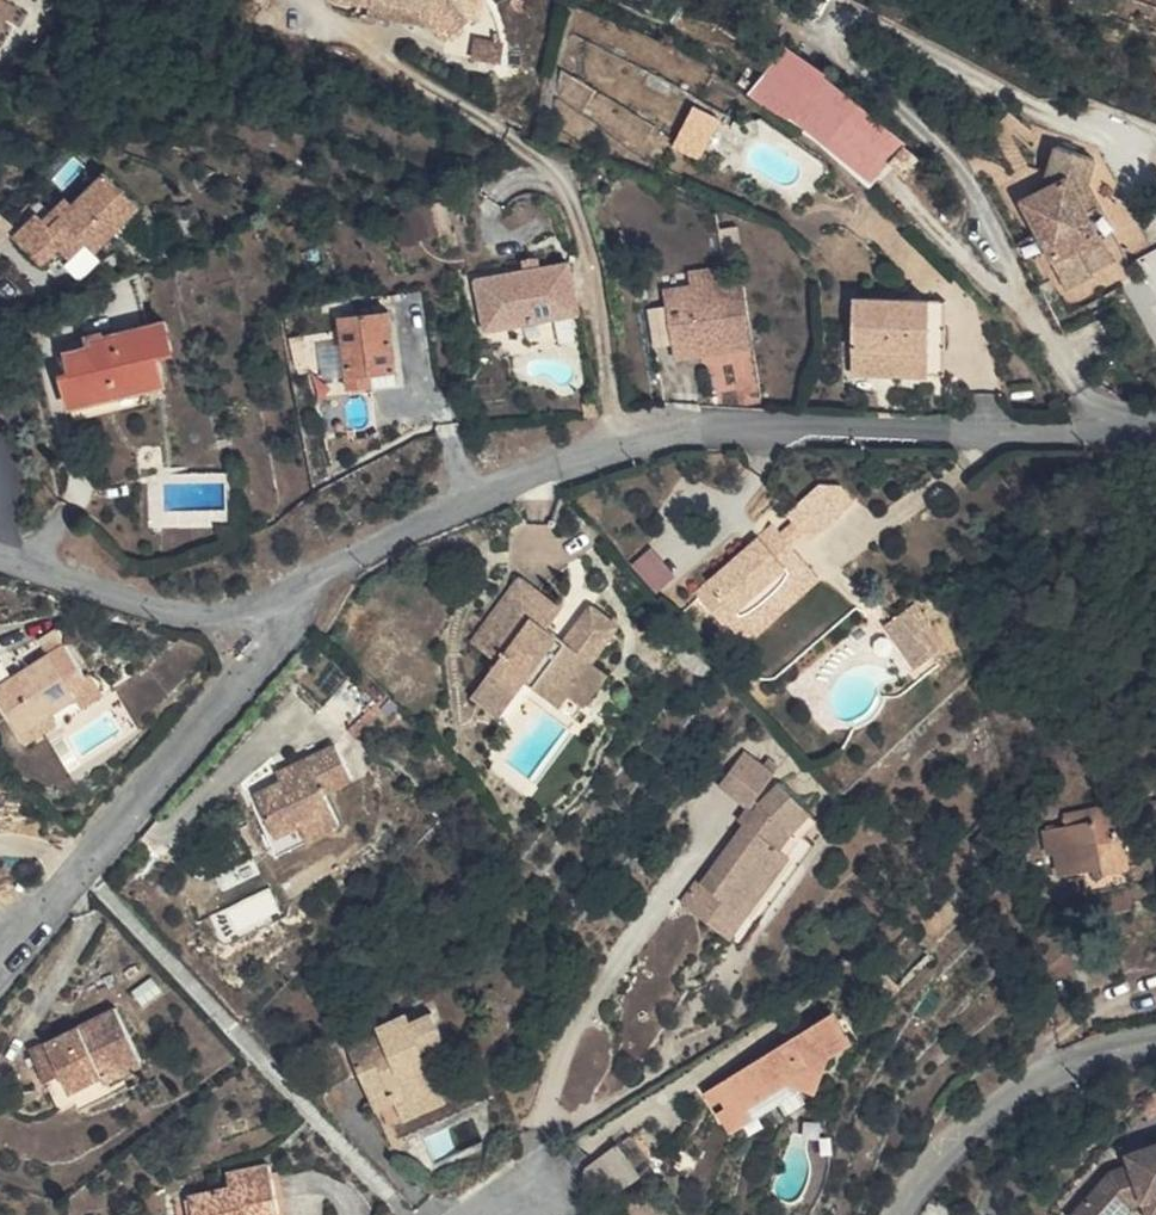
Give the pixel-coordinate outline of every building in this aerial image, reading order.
[(373,1),(435,9),(433,22),(449,44),(478,23),(470,12),(471,0),(363,0),(373,1)] [(488,0),(471,0),(470,12),(478,23),(486,16),(488,0)] [(372,14),(433,22),(435,9),(373,1),(372,14)] [(508,40),(479,35),(476,55),(505,60),(508,40)] [(793,40),(754,86),(872,185),(910,139),(793,40)] [(701,107),(680,145),(703,158),(724,120),(701,107)] [(1113,228),(1087,181),(1093,151),(1058,143),(1048,190),(1027,200),(1073,287),(1099,272),(1097,267),(1112,259),(1099,235),(1113,228)] [(65,251),(75,260),(92,244),(99,251),(149,203),(114,167),(77,203),(54,225),(49,222),(44,218),(39,212),(14,236),(46,269),(65,251)] [(68,194),(44,218),(54,225),(77,203),(68,194)] [(434,234),(425,205),(396,214),(405,242),(434,234)] [(92,244),(75,260),(81,267),(99,251),(92,244)] [(563,276),(476,298),(488,347),(576,325),(563,276)] [(899,360),(899,373),(950,374),(952,298),(857,296),(855,372),(883,372),(883,360),(899,360)] [(658,317),(662,378),(744,373),(740,310),(658,317)] [(347,317),(355,386),(404,381),(397,312),(347,317)] [(74,406),(149,388),(168,384),(161,352),(178,348),(171,319),(106,334),(109,346),(74,355),(78,374),(68,376),(74,406)] [(109,346),(106,334),(107,330),(70,339),(74,355),(109,346)] [(319,392),(348,390),(343,332),(315,335),(319,392)] [(883,372),(899,373),(899,360),(883,360),(883,372)] [(149,388),(74,406),(78,419),(152,401),(149,388)] [(809,551),(817,558),(858,520),(843,502),(819,502),(791,529),(798,537),(809,551)] [(797,561),(809,551),(798,537),(786,548),(797,561)] [(786,548),(777,538),(703,611),(746,656),(766,635),(754,622),(784,596),(795,609),(820,587),(797,561),(786,548)] [(655,546),(637,561),(661,589),(679,574),(655,546)] [(828,596),(820,587),(795,609),(784,596),(754,622),(766,635),(746,656),(754,666),(828,596)] [(565,623),(523,594),(477,660),(501,677),(475,714),(501,732),(528,696),(562,720),(572,706),(595,675),(619,640),(594,622),(563,663),(555,657),(560,650),(551,641),(565,623)] [(963,652),(927,614),(900,638),(937,677),(963,652)] [(563,663),(594,622),(586,616),(561,651),(555,657),(563,663)] [(0,684),(0,695),(31,744),(56,729),(50,718),(89,693),(95,704),(107,696),(62,627),(49,635),(57,647),(0,684)] [(611,688),(595,675),(572,706),(589,719),(611,688)] [(756,803),(777,774),(746,752),(722,787),(752,808),(756,803)] [(303,843),(337,829),(328,807),(356,794),(342,762),(281,787),(285,800),(263,809),(282,853),(303,843)] [(781,848),(810,815),(781,786),(759,807),(745,825),(702,884),(744,916),(789,857),(781,848)] [(745,825),(759,807),(756,803),(752,808),(739,820),(745,825)] [(1096,818),(1047,829),(1051,847),(1061,845),(1066,868),(1107,860),(1110,869),(1134,864),(1121,805),(1094,811),(1096,818)] [(744,916),(702,884),(697,880),(679,901),(742,946),(815,848),(808,841),(818,822),(810,815),(781,848),(789,857),(744,916)] [(337,829),(303,843),(311,861),(344,846),(337,829)] [(156,977),(137,990),(146,1003),(165,990),(156,977)] [(30,1050),(46,1082),(62,1074),(69,1088),(120,1062),(124,1070),(145,1061),(118,1006),(30,1050)] [(839,1010),(706,1092),(716,1108),(736,1095),(747,1113),(791,1086),(804,1089),(827,1094),(836,1055),(840,1042),(854,1033),(839,1010)] [(433,1062),(452,1054),(441,1028),(420,1036),(416,1030),(382,1045),(386,1052),(392,1064),(360,1078),(378,1117),(401,1107),(406,1119),(408,1122),(451,1104),(437,1072),(433,1062)] [(854,1033),(840,1042),(836,1055),(866,1056),(854,1033)] [(355,1067),(360,1078),(392,1064),(386,1052),(355,1067)] [(433,1062),(437,1072),(456,1063),(452,1054),(433,1062)] [(109,1078),(124,1070),(120,1062),(69,1088),(62,1074),(46,1082),(60,1111),(113,1085),(109,1078)] [(732,1134),(804,1089),(791,1086),(747,1113),(736,1095),(716,1108),(732,1134)] [(457,1117),(451,1104),(408,1122),(414,1137),(457,1117)] [(384,1129),(406,1119),(401,1107),(378,1117),(384,1129)] [(607,1152),(619,1168),(621,1166),(631,1180),(653,1163),(631,1134),(607,1152)] [(1126,1151),(1130,1163),(1110,1170),(1074,1214),(1126,1214),(1136,1204),(1143,1202),(1155,1198),(1155,1141),(1126,1151)] [(198,1214),(284,1214),(272,1164),(243,1171),(245,1180),(193,1193),(198,1214)] [(1143,1202),(1148,1214),(1155,1214),(1155,1198),(1143,1202)]
